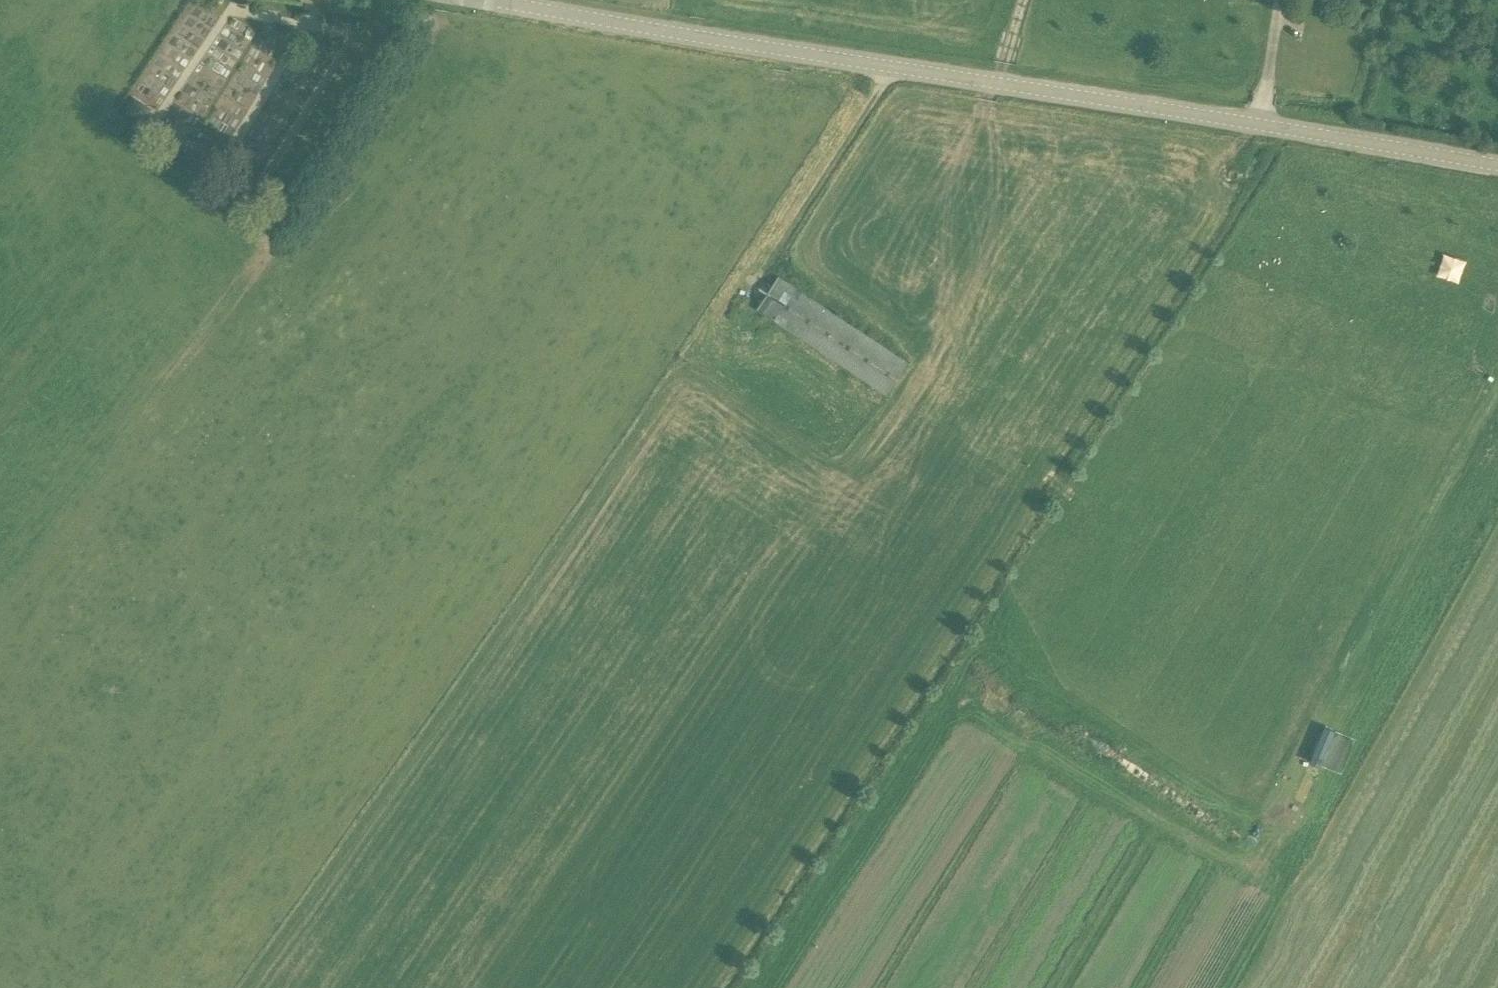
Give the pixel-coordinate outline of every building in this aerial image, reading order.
[(133,99),(124,113),(140,122),(148,108),(133,99)] [(758,307),(792,330),(888,393),(908,362),(778,276),(758,307)]
